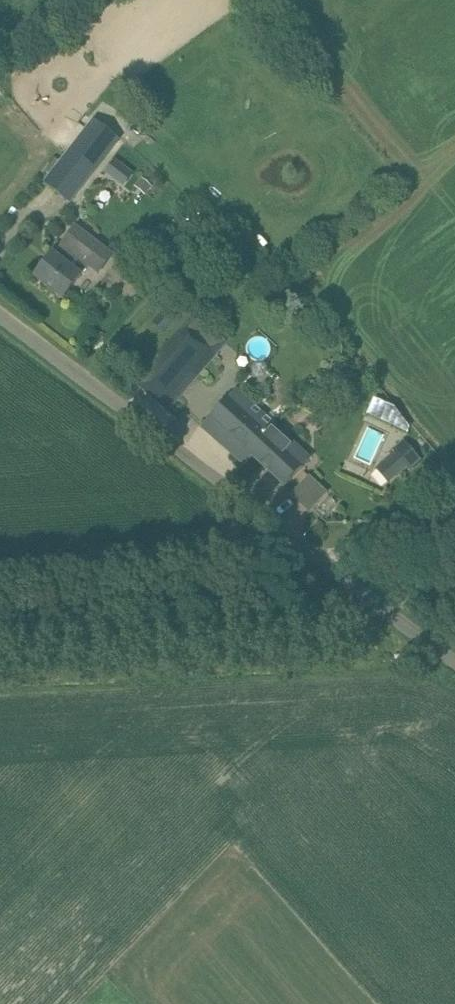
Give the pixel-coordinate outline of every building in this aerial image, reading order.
[(70,202),(119,139),(94,119),(45,182),(70,202)] [(114,158),(102,172),(121,187),(132,172),(114,158)] [(54,254),(53,254),(36,276),(64,298),(90,264),(99,271),(112,255),(76,226),(54,254)] [(169,411),(219,355),(183,323),(133,380),(169,411)] [(258,443),(274,425),(275,424),(236,389),(202,427),(237,458),(254,439),(258,443)] [(375,399),(368,414),(408,432),(410,427),(404,425),(405,421),(398,418),(400,414),(393,411),(395,408),(375,399)] [(309,457),(274,425),(258,443),(254,439),(237,458),(244,464),(252,455),(285,484),(309,457)] [(407,463),(416,455),(403,440),(394,448),(407,463)] [(309,512),(328,492),(308,474),(290,494),(309,512)]
